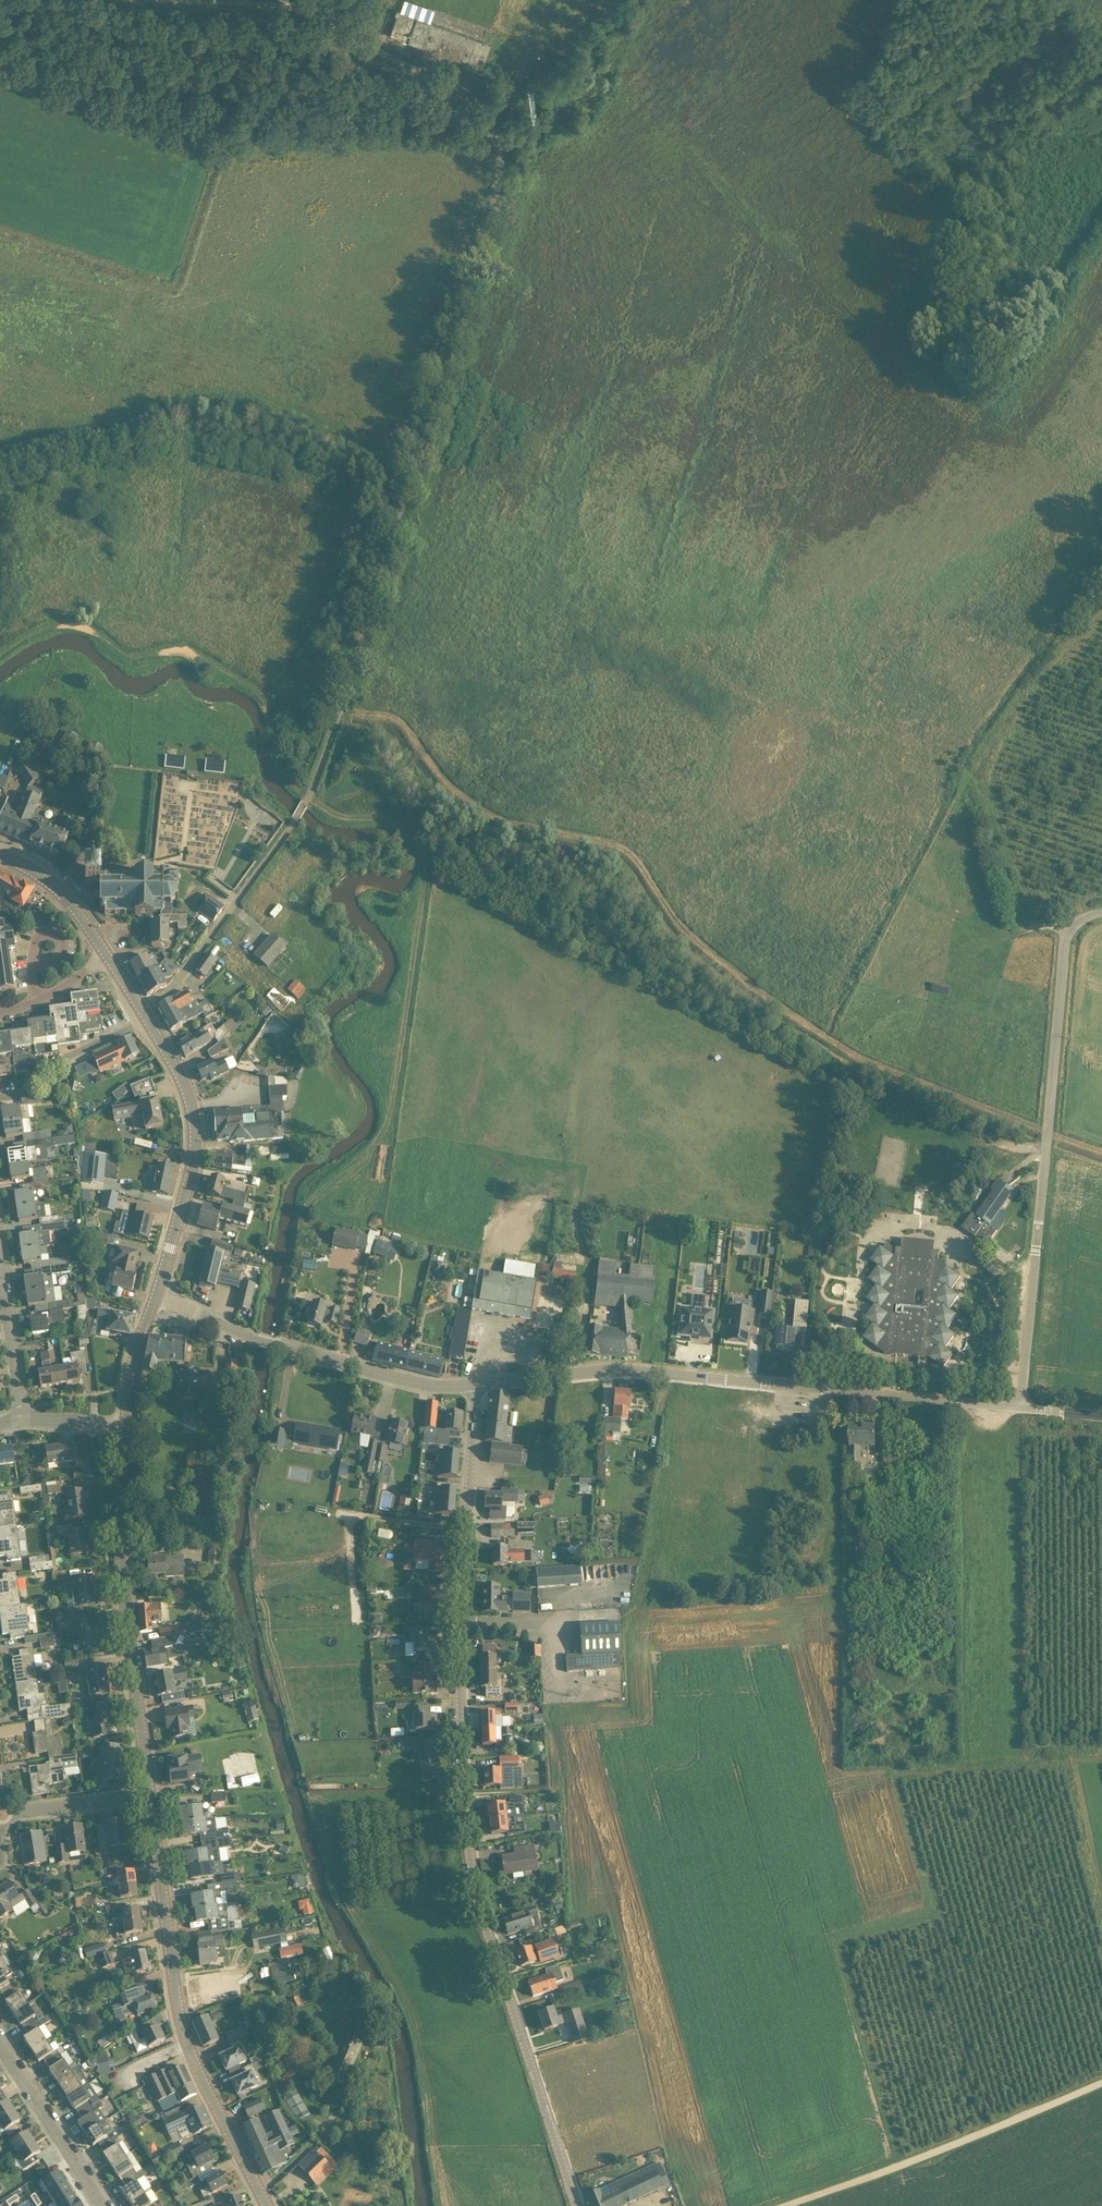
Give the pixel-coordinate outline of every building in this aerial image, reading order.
[(390,35),(407,41),(482,68),(491,43),(397,9),(395,14),(397,15),(390,35)] [(76,742),(66,735),(61,744),(71,750),(76,742)] [(95,761),(101,752),(91,746),(86,755),(95,761)] [(185,759),(166,757),(165,767),(184,769),(185,759)] [(225,763),(206,761),(205,772),(224,774),(225,763)] [(41,778),(30,763),(17,772),(28,787),(41,778)] [(31,844),(41,819),(33,815),(39,799),(26,794),(19,810),(6,805),(0,819),(0,820),(0,832),(28,843),(31,844)] [(82,800),(79,808),(87,811),(90,804),(82,800)] [(58,855),(60,855),(64,845),(73,823),(62,819),(57,832),(51,829),(53,824),(41,819),(31,844),(32,845),(32,844),(58,855)] [(90,861),(90,852),(90,849),(72,850),(70,861),(90,861)] [(100,875),(100,868),(85,868),(85,884),(99,884),(99,889),(95,889),(95,899),(100,902),(100,908),(101,910),(105,910),(105,914),(106,914),(106,913),(115,913),(115,914),(116,914),(116,913),(125,913),(125,914),(126,914),(126,913),(135,913),(135,915),(153,915),(153,913),(161,913),(161,918),(162,918),(162,922),(152,922),(152,939),(150,939),(150,945),(152,945),(152,947),(163,947),(169,946),(168,925),(177,924),(178,930),(186,930),(187,928),(187,917),(172,917),(172,905),(172,903),(176,899),(178,900),(178,898),(176,897),(177,891),(178,890),(178,889),(178,873),(168,873),(168,871),(165,872),(164,871),(163,871),(162,871),(161,871),(161,872),(160,872),(160,873),(160,874),(160,875),(161,876),(153,876),(153,873),(152,873),(135,873),(135,875),(126,875),(126,874),(125,874),(125,875),(116,875),(116,874),(115,874),(115,875),(106,875),(106,874),(104,874),(104,875),(100,875)] [(34,890),(24,884),(23,886),(13,880),(15,877),(1,869),(0,870),(0,907),(3,908),(4,906),(16,913),(17,911),(20,913),(23,908),(31,895),(32,895),(32,894),(33,892),(34,892),(34,891),(34,890)] [(213,923),(224,908),(205,894),(202,906),(198,911),(213,923)] [(14,943),(12,930),(12,929),(9,929),(8,929),(6,930),(6,929),(5,929),(5,927),(5,926),(4,923),(3,923),(0,923),(0,991),(12,990),(12,989),(14,989),(8,951),(9,951),(8,949),(7,944),(14,943)] [(285,947),(273,936),(255,956),(267,967),(285,947)] [(138,978),(138,979),(154,970),(157,968),(159,966),(158,963),(153,954),(147,957),(147,955),(130,964),(138,978)] [(216,962),(215,961),(206,954),(195,969),(204,976),(205,977),(216,962)] [(154,970),(138,979),(139,979),(141,985),(147,995),(146,995),(147,996),(166,987),(166,986),(166,985),(166,984),(165,981),(172,977),(164,962),(159,967),(159,966),(157,968),(154,970)] [(304,994),(305,989),(295,981),(287,990),(295,997),(298,994),(302,997),(304,994)] [(934,983),(932,991),(949,995),(951,987),(934,983)] [(281,1012),(290,1003),(274,989),(270,993),(274,996),(269,1001),(281,1012)] [(192,1004),(191,1001),(186,992),(157,1008),(171,1031),(180,1026),(203,1014),(206,1019),(214,1015),(207,1001),(199,1005),(196,1001),(192,1004)] [(53,1009),(54,1017),(57,1045),(80,1042),(79,1036),(102,1033),(97,993),(74,996),(75,1004),(71,1004),(72,1007),(53,1009)] [(259,1010),(266,1017),(272,1011),(265,1004),(259,1010)] [(32,1029),(35,1054),(58,1051),(57,1045),(54,1017),(50,1017),(50,1020),(30,1022),(31,1029),(32,1029)] [(178,1045),(186,1058),(195,1052),(212,1042),(211,1041),(214,1039),(218,1044),(223,1040),(227,1036),(233,1031),(226,1024),(223,1027),(223,1026),(215,1033),(211,1025),(192,1037),(178,1045)] [(15,1075),(15,1076),(16,1076),(15,1074),(29,1072),(28,1066),(31,1066),(32,1071),(37,1071),(35,1061),(36,1061),(35,1055),(35,1054),(32,1029),(31,1029),(27,1029),(28,1032),(0,1036),(0,1078),(15,1075)] [(93,1056),(97,1065),(101,1073),(138,1055),(131,1039),(93,1056)] [(228,1050),(223,1040),(218,1044),(219,1044),(207,1052),(211,1059),(228,1050)] [(202,1080),(201,1080),(202,1081),(210,1078),(211,1080),(229,1072),(224,1061),(214,1065),(212,1061),(206,1064),(196,1068),(196,1069),(195,1069),(194,1072),(196,1076),(199,1076),(200,1077),(201,1077),(202,1080)] [(300,1067),(297,1072),(296,1072),(293,1078),(299,1081),(302,1075),(301,1074),(304,1069),(300,1067)] [(142,1117),(145,1130),(163,1127),(158,1099),(149,1101),(148,1098),(157,1094),(150,1079),(130,1087),(132,1091),(135,1099),(139,1097),(141,1102),(111,1108),(114,1122),(142,1117)] [(127,1094),(132,1091),(126,1083),(122,1087),(127,1094)] [(217,1142),(227,1141),(229,1141),(229,1144),(283,1139),(281,1113),(283,1113),(282,1097),(286,1097),(286,1086),(269,1087),(270,1108),(260,1108),(236,1110),(215,1112),(215,1114),(213,1115),(213,1119),(215,1120),(216,1128),(214,1128),(214,1132),(216,1133),(216,1134),(215,1135),(215,1139),(216,1139),(217,1142)] [(59,1106),(68,1105),(67,1096),(58,1098),(59,1106)] [(2,1109),(4,1123),(29,1120),(30,1120),(28,1106),(40,1105),(39,1097),(21,1099),(22,1106),(2,1109),(2,1110),(2,1109)] [(29,1120),(4,1123),(6,1137),(6,1138),(26,1135),(27,1141),(52,1138),(51,1131),(31,1134),(29,1120)] [(64,1134),(74,1133),(73,1125),(64,1125),(64,1134)] [(74,1136),(52,1139),(52,1138),(27,1141),(28,1148),(8,1151),(8,1152),(10,1165),(28,1163),(49,1160),(47,1148),(75,1144),(74,1136)] [(79,1142),(79,1152),(95,1154),(97,1144),(79,1142)] [(269,1145),(270,1154),(270,1156),(290,1154),(289,1144),(269,1145)] [(95,1154),(79,1152),(80,1153),(78,1163),(80,1183),(103,1185),(104,1185),(105,1177),(107,1156),(95,1154)] [(247,1155),(235,1153),(225,1152),(224,1154),(215,1153),(213,1168),(232,1170),(232,1166),(245,1168),(247,1155)] [(118,1157),(107,1156),(105,1177),(116,1179),(118,1157)] [(12,1180),(33,1177),(34,1184),(48,1182),(47,1178),(46,1168),(29,1170),(28,1163),(10,1165),(12,1179),(12,1180)] [(143,1191),(158,1194),(169,1196),(174,1168),(156,1164),(154,1179),(145,1177),(143,1191)] [(223,1188),(226,1180),(211,1176),(207,1194),(234,1201),(232,1208),(242,1211),(247,1195),(223,1188)] [(976,1237),(981,1241),(983,1242),(982,1241),(985,1237),(991,1241),(997,1231),(990,1226),(1000,1212),(1015,1192),(1007,1187),(999,1181),(992,1190),(994,1192),(977,1216),(973,1214),(962,1228),(975,1238),(976,1237)] [(37,1191),(49,1190),(48,1182),(34,1184),(20,1186),(21,1186),(22,1192),(15,1193),(15,1194),(17,1208),(39,1205),(38,1197),(37,1197),(37,1191)] [(144,1208),(117,1202),(119,1195),(105,1191),(101,1209),(115,1212),(115,1209),(129,1212),(124,1234),(149,1240),(154,1218),(143,1216),(142,1215),(144,1208)] [(39,1220),(40,1226),(65,1223),(74,1222),(73,1215),(64,1216),(51,1217),(46,1218),(45,1204),(39,1205),(17,1208),(19,1222),(39,1220)] [(204,1204),(197,1226),(216,1231),(219,1220),(234,1223),(247,1227),(251,1214),(242,1211),(232,1208),(223,1205),(221,1210),(204,1204)] [(66,1230),(65,1223),(40,1226),(23,1228),(24,1229),(25,1229),(25,1235),(20,1236),(22,1250),(47,1247),(51,1247),(49,1233),(66,1230)] [(359,1234),(335,1229),(332,1246),(355,1251),(359,1234)] [(819,1231),(812,1230),(811,1238),(818,1239),(819,1231)] [(82,1232),(77,1232),(72,1233),(73,1243),(83,1241),(82,1232)] [(110,1237),(93,1232),(91,1241),(108,1246),(110,1237)] [(364,1250),(368,1237),(360,1235),(357,1248),(364,1250)] [(877,1348),(885,1354),(891,1354),(918,1357),(919,1357),(927,1358),(929,1358),(944,1368),(954,1354),(946,1348),(956,1335),(948,1329),(958,1315),(950,1310),(959,1296),(951,1290),(961,1277),(939,1261),(938,1261),(939,1252),(934,1252),(935,1242),(902,1239),(901,1249),(896,1248),(896,1250),(895,1257),(884,1249),(881,1247),(870,1261),(878,1267),(869,1280),(876,1286),(868,1297),(867,1300),(874,1305),(867,1316),(865,1319),(873,1325),(863,1338),(877,1348)] [(236,1308),(239,1309),(249,1312),(256,1284),(240,1280),(243,1266),(222,1261),(224,1253),(231,1255),(233,1245),(212,1240),(210,1250),(208,1250),(199,1285),(215,1289),(217,1283),(238,1288),(238,1287),(240,1288),(236,1308)] [(398,1248),(377,1240),(372,1253),(393,1261),(398,1248)] [(887,1244),(884,1249),(895,1257),(896,1250),(887,1244)] [(139,1252),(128,1249),(116,1246),(112,1263),(119,1264),(117,1270),(112,1288),(114,1288),(113,1289),(113,1292),(113,1294),(113,1296),(115,1297),(116,1297),(118,1297),(120,1297),(121,1296),(122,1294),(123,1289),(132,1292),(136,1275),(134,1275),(134,1272),(133,1271),(134,1267),(135,1267),(139,1252)] [(48,1255),(47,1247),(22,1250),(24,1264),(24,1265),(42,1262),(41,1256),(48,1255)] [(816,1248),(809,1247),(808,1257),(816,1258),(816,1255),(815,1255),(816,1248)] [(44,1262),(45,1269),(70,1265),(69,1258),(49,1260),(44,1261),(44,1262)] [(433,1275),(440,1276),(445,1271),(444,1263),(443,1263),(437,1262),(436,1261),(431,1267),(433,1275)] [(655,1267),(630,1264),(629,1279),(614,1278),(616,1263),(599,1261),(593,1306),(618,1309),(618,1314),(633,1313),(632,1302),(650,1304),(655,1267)] [(25,1279),(27,1293),(54,1289),(52,1275),(71,1273),(70,1265),(45,1269),(46,1275),(25,1278),(25,1279)] [(538,1265),(536,1277),(547,1278),(549,1266),(538,1265)] [(576,1273),(553,1271),(552,1279),(575,1282),(576,1273)] [(531,1320),(537,1281),(478,1272),(477,1277),(477,1278),(474,1295),(471,1310),(515,1317),(516,1313),(521,1313),(520,1318),(531,1320)] [(474,1295),(477,1278),(471,1277),(468,1294),(474,1295)] [(84,1286),(75,1287),(75,1294),(84,1293),(84,1286)] [(49,1304),(50,1311),(63,1310),(76,1308),(87,1307),(86,1299),(86,1294),(77,1295),(78,1304),(74,1304),(73,1301),(56,1303),(54,1289),(27,1293),(29,1306),(28,1306),(28,1307),(49,1304)] [(367,1305),(377,1298),(373,1293),(364,1300),(367,1305)] [(762,1293),(759,1315),(769,1316),(772,1294),(762,1293)] [(96,1301),(86,1299),(87,1307),(87,1310),(94,1311),(96,1301)] [(336,1325),(338,1316),(340,1311),(330,1308),(330,1310),(326,1309),(327,1306),(313,1301),(310,1310),(307,1309),(305,1315),(309,1316),(307,1324),(321,1328),(324,1319),(327,1320),(326,1322),(336,1325)] [(809,1302),(805,1302),(799,1307),(798,1316),(808,1317),(809,1302)] [(679,1336),(692,1337),(692,1335),(698,1336),(698,1338),(711,1339),(714,1311),(704,1310),(704,1306),(691,1305),(691,1309),(682,1308),(679,1336)] [(458,1309),(450,1356),(465,1359),(465,1358),(464,1358),(472,1311),(458,1309)] [(748,1343),(749,1333),(750,1326),(752,1326),(754,1312),(731,1309),(727,1341),(748,1343)] [(63,1310),(50,1311),(50,1317),(30,1320),(33,1335),(49,1332),(48,1326),(65,1323),(63,1310)] [(134,1317),(99,1310),(97,1319),(132,1327),(134,1317)] [(130,1336),(132,1327),(97,1319),(95,1319),(89,1318),(90,1318),(88,1328),(85,1327),(84,1334),(94,1336),(96,1329),(130,1336)] [(775,1331),(774,1341),(778,1341),(777,1347),(781,1347),(780,1350),(793,1351),(794,1349),(797,1349),(799,1332),(806,1333),(807,1324),(795,1323),(794,1330),(778,1330),(778,1331),(775,1331)] [(628,1358),(630,1332),(621,1331),(588,1328),(585,1354),(628,1358)] [(369,1345),(372,1332),(357,1329),(355,1343),(369,1345)] [(844,1339),(832,1330),(828,1335),(840,1344),(844,1339)] [(184,1364),(185,1352),(186,1341),(149,1338),(145,1359),(142,1369),(155,1372),(158,1362),(177,1363),(176,1368),(180,1368),(184,1368),(184,1364)] [(410,1352),(410,1351),(377,1342),(372,1361),(405,1369),(410,1352)] [(64,1367),(67,1384),(80,1381),(78,1366),(86,1364),(85,1351),(74,1353),(70,1353),(72,1366),(64,1367)] [(439,1378),(444,1360),(410,1351),(410,1352),(405,1369),(439,1378)] [(51,1369),(50,1362),(49,1352),(41,1353),(44,1371),(38,1372),(41,1388),(54,1386),(51,1369)] [(962,1372),(970,1378),(974,1372),(968,1367),(966,1366),(962,1372)] [(51,1369),(54,1386),(67,1384),(64,1367),(51,1369)] [(180,1368),(178,1400),(197,1401),(199,1368),(184,1368),(180,1368)] [(228,1393),(231,1393),(232,1393),(237,1393),(237,1377),(227,1377),(226,1390),(226,1393),(228,1393)] [(226,1393),(226,1390),(206,1389),(205,1398),(228,1399),(228,1393),(226,1393)] [(603,1418),(602,1432),(620,1433),(620,1419),(627,1420),(628,1408),(630,1408),(631,1392),(615,1391),(613,1418),(603,1418)] [(510,1395),(491,1393),(485,1441),(487,1442),(492,1442),(492,1444),(489,1462),(521,1466),(521,1463),(523,1448),(510,1446),(513,1427),(506,1426),(510,1395)] [(424,1429),(436,1429),(437,1414),(438,1403),(427,1402),(426,1413),(424,1429)] [(446,1430),(436,1429),(424,1429),(423,1444),(429,1444),(449,1446),(450,1431),(461,1432),(462,1415),(447,1413),(446,1424),(446,1430)] [(351,1434),(373,1438),(376,1419),(355,1415),(351,1434)] [(408,1437),(405,1437),(408,1425),(389,1421),(385,1444),(403,1447),(403,1446),(406,1447),(408,1437)] [(294,1444),(337,1451),(340,1432),(306,1426),(307,1425),(296,1423),(295,1428),(296,1428),(294,1444)] [(851,1426),(850,1426),(849,1462),(861,1463),(862,1447),(875,1447),(875,1426),(874,1426),(851,1426)] [(287,1432),(273,1430),(270,1446),(284,1448),(286,1437),(287,1432)] [(379,1445),(378,1445),(378,1443),(368,1441),(362,1473),(374,1475),(376,1462),(379,1445)] [(63,1463),(73,1462),(71,1444),(55,1446),(55,1444),(54,1444),(55,1447),(45,1448),(48,1465),(63,1463)] [(388,1447),(379,1445),(376,1462),(383,1464),(385,1464),(388,1447)] [(596,1478),(598,1478),(604,1479),(605,1479),(606,1466),(603,1466),(604,1461),(605,1446),(599,1445),(598,1461),(599,1461),(598,1461),(597,1476),(596,1478)] [(15,1463),(13,1446),(0,1448),(0,1465),(15,1463)] [(438,1464),(458,1466),(460,1453),(439,1451),(438,1464)] [(345,1465),(343,1464),(340,1464),(339,1469),(338,1475),(343,1476),(347,1473),(348,1468),(345,1465)] [(457,1479),(458,1466),(438,1464),(437,1477),(457,1479)] [(380,1483),(389,1485),(392,1470),(383,1468),(380,1483)] [(23,1476),(21,1479),(22,1486),(31,1485),(30,1476),(23,1476)] [(596,1476),(580,1476),(580,1484),(596,1484),(596,1476)] [(49,1502),(48,1495),(62,1493),(61,1485),(47,1487),(46,1483),(42,1484),(45,1502),(49,1502)] [(41,1486),(20,1489),(21,1495),(42,1492),(41,1486)] [(436,1488),(435,1501),(455,1503),(456,1490),(436,1488)] [(501,1494),(496,1494),(486,1494),(485,1508),(490,1509),(490,1519),(506,1519),(506,1509),(502,1509),(502,1504),(518,1504),(518,1503),(524,1503),(525,1492),(518,1492),(518,1490),(501,1489),(501,1494)] [(83,1491),(66,1493),(69,1519),(87,1517),(86,1507),(84,1507),(83,1501),(85,1500),(83,1491)] [(17,1527),(12,1495),(3,1496),(4,1502),(0,1502),(0,1530),(17,1527)] [(541,1497),(543,1507),(549,1505),(546,1495),(541,1497)] [(400,1501),(397,1515),(407,1517),(411,1498),(401,1496),(400,1501)] [(454,1516),(455,1503),(435,1501),(434,1514),(454,1516)] [(533,1524),(502,1525),(491,1525),(491,1538),(534,1537),(533,1524)] [(69,1555),(77,1554),(87,1552),(84,1530),(73,1532),(72,1526),(48,1529),(49,1538),(66,1536),(69,1555)] [(17,1527),(0,1530),(0,1557),(10,1556),(11,1561),(21,1560),(17,1527)] [(392,1539),(393,1531),(380,1530),(379,1538),(392,1539)] [(431,1546),(432,1537),(410,1536),(409,1547),(405,1546),(403,1571),(415,1571),(416,1562),(429,1562),(428,1571),(440,1572),(441,1550),(432,1549),(433,1546),(431,1546)] [(493,1548),(493,1565),(507,1565),(507,1563),(525,1563),(524,1551),(507,1551),(507,1548),(493,1548)] [(209,1551),(207,1571),(220,1572),(221,1552),(209,1551)] [(29,1558),(30,1565),(46,1562),(45,1556),(29,1558)] [(174,1558),(172,1558),(148,1560),(149,1576),(164,1575),(165,1579),(176,1578),(174,1558)] [(46,1562),(30,1565),(31,1572),(52,1569),(51,1562),(46,1563),(46,1562)] [(569,1567),(570,1587),(581,1586),(580,1566),(569,1567)] [(67,1579),(68,1579),(67,1571),(54,1573),(55,1581),(67,1579)] [(6,1575),(7,1580),(0,1581),(0,1608),(21,1605),(17,1573),(6,1575)] [(80,1608),(80,1607),(99,1605),(98,1605),(97,1598),(98,1598),(98,1597),(97,1597),(96,1591),(97,1591),(97,1590),(96,1590),(95,1584),(96,1584),(96,1583),(95,1583),(94,1576),(95,1576),(76,1578),(77,1587),(72,1588),(75,1609),(80,1608)] [(498,1612),(506,1612),(513,1612),(530,1613),(531,1593),(513,1593),(513,1599),(506,1599),(506,1598),(499,1598),(499,1585),(483,1585),(483,1612),(498,1612)] [(367,1594),(377,1594),(376,1586),(367,1587),(367,1594)] [(434,1601),(434,1590),(419,1589),(417,1616),(437,1617),(437,1606),(435,1606),(435,1601),(434,1601)] [(21,1605),(0,1608),(0,1615),(3,1635),(14,1634),(15,1639),(25,1638),(24,1631),(29,1630),(26,1604),(21,1605)] [(140,1633),(153,1632),(152,1623),(161,1623),(160,1606),(152,1606),(152,1605),(138,1606),(140,1633)] [(60,1625),(61,1625),(73,1623),(72,1615),(59,1617),(60,1625)] [(96,1620),(85,1622),(76,1623),(80,1652),(100,1649),(99,1642),(98,1635),(97,1628),(97,1627),(96,1621),(96,1620)] [(620,1654),(619,1623),(580,1625),(582,1656),(566,1656),(567,1672),(621,1669),(620,1654)] [(372,1628),(370,1632),(371,1636),(373,1637),(377,1636),(379,1631),(378,1628),(375,1627),(372,1628)] [(159,1630),(161,1639),(171,1638),(177,1637),(176,1628),(159,1630)] [(424,1636),(424,1630),(409,1629),(409,1644),(414,1644),(414,1652),(437,1652),(437,1650),(436,1650),(436,1637),(424,1636)] [(147,1668),(158,1667),(167,1665),(165,1649),(167,1648),(172,1647),(171,1638),(161,1639),(151,1641),(153,1650),(144,1652),(147,1668)] [(60,1639),(54,1640),(40,1642),(41,1649),(61,1646),(60,1639)] [(172,1647),(167,1648),(169,1659),(186,1656),(184,1646),(173,1648),(172,1647)] [(480,1656),(481,1672),(496,1671),(496,1656),(495,1656),(495,1646),(482,1646),(482,1656),(480,1656)] [(530,1648),(530,1659),(541,1659),(541,1648),(530,1648)] [(33,1649),(20,1651),(19,1651),(20,1656),(12,1657),(16,1684),(43,1680),(43,1675),(37,1676),(35,1668),(42,1668),(41,1656),(34,1657),(33,1649)] [(78,1659),(65,1661),(66,1668),(79,1667),(78,1659)] [(107,1664),(96,1666),(86,1667),(90,1696),(110,1694),(110,1693),(109,1686),(108,1679),(107,1672),(108,1672),(107,1672),(106,1665),(107,1665),(107,1664)] [(433,1676),(433,1666),(415,1666),(416,1676),(412,1676),(413,1694),(437,1693),(436,1676),(433,1676)] [(187,1680),(185,1669),(154,1675),(158,1697),(162,1696),(163,1703),(163,1704),(185,1700),(184,1691),(176,1693),(174,1682),(187,1680)] [(496,1681),(496,1671),(481,1672),(481,1688),(486,1688),(486,1697),(502,1697),(502,1681),(496,1681)] [(41,1714),(42,1720),(51,1719),(72,1716),(70,1704),(50,1707),(50,1705),(47,1705),(44,1686),(42,1687),(41,1681),(43,1681),(43,1680),(16,1684),(13,1684),(13,1685),(16,1685),(19,1711),(31,1710),(32,1715),(41,1714)] [(188,1698),(197,1697),(196,1692),(193,1690),(189,1690),(188,1693),(188,1698)] [(396,1710),(407,1710),(406,1701),(395,1702),(393,1703),(393,1709),(396,1708),(396,1710)] [(111,1735),(110,1723),(107,1704),(89,1707),(93,1738),(100,1737),(111,1736),(111,1735)] [(518,1711),(518,1705),(518,1704),(505,1704),(505,1712),(518,1712),(518,1711)] [(259,1720),(256,1706),(246,1708),(249,1722),(259,1720)] [(194,1719),(193,1707),(165,1711),(166,1722),(169,1721),(172,1739),(192,1736),(190,1726),(190,1727),(189,1720),(194,1719)] [(414,1731),(426,1730),(437,1730),(437,1714),(424,1715),(424,1708),(409,1708),(409,1723),(407,1723),(408,1733),(415,1733),(414,1731)] [(481,1713),(482,1729),(495,1728),(502,1728),(502,1716),(501,1716),(500,1710),(492,1710),(492,1712),(481,1713)] [(543,1716),(532,1716),(533,1724),(544,1724),(543,1716)] [(69,1719),(63,1722),(66,1727),(72,1724),(69,1719)] [(502,1740),(496,1740),(495,1728),(482,1729),(483,1745),(495,1745),(495,1748),(502,1747),(502,1740)] [(404,1749),(422,1748),(421,1738),(404,1739),(404,1748),(404,1749)] [(535,1743),(532,1748),(535,1753),(541,1753),(544,1748),(542,1742),(535,1743)] [(107,1780),(123,1778),(121,1769),(120,1769),(117,1747),(102,1749),(102,1745),(90,1747),(91,1755),(93,1758),(96,1761),(102,1760),(104,1770),(105,1780),(107,1780)] [(435,1750),(420,1751),(421,1762),(420,1762),(421,1780),(431,1780),(431,1778),(439,1777),(438,1761),(436,1761),(435,1750)] [(79,1768),(77,1755),(49,1758),(50,1765),(46,1765),(37,1766),(38,1774),(29,1775),(33,1796),(50,1793),(49,1785),(66,1783),(64,1769),(79,1768)] [(171,1784),(190,1781),(189,1775),(203,1773),(201,1755),(188,1757),(168,1760),(170,1769),(169,1769),(169,1775),(168,1776),(169,1781),(170,1782),(171,1784)] [(485,1770),(486,1786),(500,1785),(500,1789),(515,1788),(513,1771),(519,1770),(518,1756),(499,1758),(500,1769),(485,1770)] [(242,1785),(260,1783),(259,1775),(241,1777),(242,1785)] [(211,1803),(225,1803),(225,1793),(211,1794),(211,1803)] [(509,1798),(510,1803),(488,1806),(489,1820),(507,1818),(515,1817),(514,1805),(524,1804),(523,1796),(509,1798)] [(180,1809),(182,1823),(204,1819),(202,1806),(180,1809)] [(507,1818),(489,1820),(491,1835),(508,1833),(508,1835),(526,1833),(524,1825),(516,1826),(515,1817),(507,1818)] [(202,1842),(230,1838),(229,1829),(217,1830),(215,1818),(204,1820),(204,1819),(182,1823),(184,1823),(185,1829),(182,1829),(183,1836),(201,1834),(202,1842)] [(124,1821),(115,1822),(107,1823),(110,1847),(127,1845),(124,1821)] [(284,1821),(276,1821),(276,1830),(284,1829),(284,1821)] [(559,1823),(549,1824),(550,1834),(561,1833),(559,1823)] [(68,1853),(85,1851),(82,1826),(65,1828),(68,1853)] [(20,1850),(20,1851),(44,1847),(41,1832),(20,1835),(20,1836),(21,1835),(23,1850),(20,1850)] [(202,1842),(203,1851),(186,1853),(187,1866),(212,1863),(220,1862),(218,1850),(231,1848),(230,1838),(202,1842)] [(546,1845),(545,1838),(536,1839),(537,1846),(546,1845)] [(505,1874),(534,1870),(538,1870),(534,1845),(513,1848),(514,1855),(502,1857),(503,1864),(502,1864),(502,1866),(503,1866),(505,1874)] [(290,1849),(284,1846),(281,1852),(287,1855),(288,1855),(290,1849)] [(25,1866),(46,1862),(44,1847),(20,1851),(23,1850),(25,1865),(24,1865),(25,1866)] [(190,1867),(191,1880),(214,1877),(212,1863),(187,1866),(188,1867),(190,1867)] [(117,1880),(118,1886),(136,1884),(134,1871),(108,1875),(109,1881),(117,1880)] [(221,1875),(222,1883),(236,1882),(235,1873),(221,1875)] [(19,1897),(9,1882),(0,1888),(0,1919),(14,1911),(12,1909),(25,1900),(30,1909),(31,1909),(33,1913),(40,1908),(37,1905),(38,1904),(29,1889),(22,1894),(19,1897)] [(208,1886),(209,1893),(191,1895),(193,1909),(218,1906),(218,1905),(215,1905),(215,1900),(221,1899),(220,1893),(237,1891),(236,1882),(222,1883),(222,1884),(208,1886)] [(120,1899),(127,1898),(138,1897),(136,1884),(118,1886),(119,1894),(111,1895),(112,1901),(120,1900),(120,1899)] [(79,1907),(97,1906),(96,1895),(78,1896),(79,1907)] [(556,1911),(563,1909),(561,1902),(554,1904),(556,1911)] [(236,1903),(227,1904),(230,1918),(239,1916),(236,1903)] [(195,1909),(197,1922),(209,1921),(210,1932),(212,1932),(212,1933),(242,1930),(242,1921),(228,1922),(228,1917),(227,1904),(218,1906),(193,1909),(195,1909)] [(313,1913),(312,1907),(302,1909),(304,1915),(313,1913)] [(508,1935),(524,1930),(526,1937),(543,1932),(538,1915),(536,1907),(510,1915),(511,1918),(504,1921),(508,1935)] [(123,1923),(141,1920),(139,1908),(114,1911),(114,1917),(122,1916),(123,1923)] [(117,1936),(132,1934),(143,1933),(141,1920),(123,1923),(124,1930),(116,1931),(117,1936)] [(284,1926),(256,1931),(259,1948),(287,1943),(287,1941),(293,1940),(291,1934),(286,1935),(284,1926)] [(564,1927),(555,1930),(557,1936),(566,1933),(564,1927)] [(68,1933),(72,1940),(73,1942),(76,1941),(79,1939),(77,1937),(79,1936),(75,1928),(68,1933)] [(212,1937),(212,1933),(212,1932),(210,1932),(210,1933),(199,1934),(200,1945),(198,1945),(201,1966),(210,1964),(210,1963),(218,1962),(216,1949),(224,1948),(223,1936),(212,1937)] [(613,1939),(601,1942),(604,1952),(615,1949),(613,1939)] [(520,1965),(521,1967),(539,1961),(540,1964),(558,1958),(552,1940),(516,1952),(518,1958),(516,1959),(518,1966),(520,1965)] [(107,1953),(104,1943),(84,1950),(87,1959),(107,1953)] [(38,1953),(37,1953),(34,1952),(30,1955),(29,1958),(29,1959),(30,1960),(31,1962),(35,1962),(39,1959),(40,1956),(39,1955),(38,1953)] [(96,1957),(101,1970),(115,1965),(111,1952),(96,1957)] [(138,1976),(137,1973),(149,1970),(149,1967),(150,1967),(149,1963),(148,1963),(145,1952),(132,1955),(132,1958),(122,1961),(126,1979),(138,1976)] [(0,1955),(0,1974),(9,1968),(3,1957),(2,1956),(1,1957),(0,1955)] [(296,1981),(294,1969),(290,1970),(288,1961),(270,1964),(274,1985),(296,1981)] [(528,1982),(533,1997),(557,1989),(555,1983),(563,1981),(558,1966),(545,1970),(547,1976),(528,1982)] [(9,1968),(0,1974),(0,1991),(3,1996),(17,1987),(13,1982),(10,1985),(5,1978),(13,1973),(9,1968)] [(218,1985),(204,1987),(206,2002),(230,1999),(228,1983),(245,1981),(244,1972),(216,1976),(218,1985)] [(565,1995),(576,1991),(574,1984),(562,1987),(565,1995)] [(5,2002),(13,2014),(27,2004),(20,1993),(25,1990),(22,1985),(17,1988),(17,1987),(3,1996),(7,2001),(5,2002)] [(117,1985),(111,1987),(113,1995),(119,1993),(117,1985)] [(616,1990),(620,1997),(627,1993),(624,1986),(616,1990)] [(136,2013),(138,2017),(156,2009),(156,2007),(157,2006),(155,2002),(154,2002),(151,1995),(146,1997),(143,1988),(119,1996),(123,2008),(113,2011),(117,2023),(126,2020),(125,2016),(136,2013)] [(268,1994),(267,1994),(266,1995),(265,1995),(264,1996),(263,1996),(263,1997),(262,1998),(262,1999),(262,2000),(262,2001),(262,2002),(263,2002),(263,2003),(264,2004),(265,2004),(266,2005),(267,2005),(268,2005),(269,2005),(270,2004),(271,2004),(271,2003),(272,2002),(273,2001),(273,2000),(273,1999),(272,1998),(272,1997),(271,1996),(270,1995),(269,1995),(268,1994)] [(49,1999),(54,2008),(60,2005),(55,1996),(49,1999)] [(290,2001),(294,2009),(302,2006),(298,1997),(290,2001)] [(28,2005),(27,2004),(13,2014),(21,2026),(22,2025),(25,2030),(38,2021),(28,2005)] [(215,2020),(225,2017),(221,2007),(212,2010),(215,2020)] [(557,2017),(554,2008),(539,2013),(544,2031),(559,2026),(559,2025),(565,2023),(572,2044),(589,2039),(579,2009),(562,2014),(563,2015),(557,2017)] [(203,2047),(213,2043),(219,2040),(208,2015),(192,2022),(203,2047)] [(23,2038),(31,2050),(52,2037),(44,2025),(51,2021),(48,2016),(44,2018),(25,2030),(28,2035),(23,2038)] [(148,2048),(148,2049),(165,2041),(159,2027),(154,2029),(151,2020),(135,2031),(140,2041),(133,2044),(138,2052),(148,2048)] [(124,2024),(115,2027),(117,2033),(126,2030),(124,2024)] [(226,2035),(230,2043),(253,2032),(249,2024),(226,2035)] [(335,2043),(341,2046),(331,2069),(327,2079),(344,2086),(348,2076),(362,2044),(339,2033),(335,2043)] [(294,2037),(291,2036),(288,2037),(286,2040),(288,2044),(290,2045),(294,2044),(295,2041),(294,2037)] [(52,2037),(31,2050),(39,2062),(44,2059),(47,2064),(61,2056),(57,2050),(59,2049),(52,2037)] [(227,2071),(247,2061),(243,2055),(246,2053),(240,2040),(230,2045),(233,2051),(220,2057),(227,2071)] [(285,2053),(276,2061),(271,2065),(277,2072),(291,2061),(285,2053)] [(61,2056),(47,2064),(50,2069),(49,2070),(56,2082),(78,2067),(76,2063),(68,2068),(61,2055),(61,2056)] [(108,2057),(98,2059),(97,2059),(101,2077),(111,2072),(108,2059),(108,2057)] [(238,2095),(248,2091),(258,2086),(255,2079),(258,2077),(252,2065),(242,2070),(244,2076),(232,2082),(238,2095)] [(288,2065),(272,2077),(277,2090),(296,2075),(288,2065)] [(67,2098),(82,2089),(89,2084),(78,2067),(56,2082),(63,2091),(61,2093),(64,2099),(66,2097),(67,2098)] [(177,2093),(181,2102),(197,2094),(184,2067),(169,2074),(166,2069),(146,2079),(157,2103),(177,2093)] [(98,2094),(104,2091),(98,2079),(92,2082),(98,2094)] [(100,2101),(96,2096),(89,2084),(82,2089),(67,2098),(75,2110),(76,2109),(79,2114),(100,2101)] [(298,2121),(310,2115),(295,2088),(283,2095),(286,2101),(284,2102),(294,2121),(296,2119),(298,2121)] [(244,2106),(249,2118),(265,2111),(260,2099),(244,2106)] [(14,2111),(13,2111),(7,2101),(0,2105),(0,2120),(14,2111)] [(100,2101),(79,2114),(83,2119),(78,2123),(85,2134),(100,2125),(107,2121),(99,2109),(104,2107),(100,2101)] [(177,2132),(181,2141),(193,2135),(194,2136),(212,2127),(208,2118),(203,2106),(185,2114),(184,2111),(182,2112),(179,2105),(163,2112),(166,2119),(162,2121),(169,2136),(177,2132)] [(259,2120),(251,2123),(241,2127),(252,2152),(276,2141),(275,2139),(280,2137),(278,2133),(287,2129),(279,2110),(264,2117),(271,2133),(266,2136),(259,2120)] [(9,2136),(20,2129),(16,2124),(20,2122),(14,2112),(14,2111),(0,2120),(0,2137),(6,2133),(9,2136)] [(143,2123),(139,2117),(136,2119),(133,2114),(128,2117),(131,2122),(130,2122),(133,2129),(143,2123)] [(98,2143),(101,2148),(114,2139),(119,2137),(119,2136),(115,2130),(107,2135),(100,2125),(85,2134),(93,2146),(98,2143)] [(296,2125),(289,2128),(292,2136),(299,2133),(296,2125)] [(11,2143),(17,2153),(34,2142),(33,2142),(27,2132),(23,2135),(20,2129),(9,2136),(12,2142),(11,2143)] [(263,2175),(264,2175),(280,2168),(279,2166),(286,2163),(281,2151),(294,2144),(287,2129),(278,2133),(280,2137),(275,2139),(276,2141),(252,2152),(263,2175)] [(103,2154),(111,2166),(125,2156),(114,2139),(101,2148),(104,2153),(103,2154)] [(34,2143),(34,2142),(17,2153),(20,2157),(16,2159),(23,2171),(39,2161),(36,2155),(40,2153),(34,2143)] [(156,2169),(185,2152),(179,2143),(165,2151),(164,2148),(149,2157),(156,2169)] [(188,2167),(194,2179),(204,2174),(214,2169),(211,2163),(214,2161),(211,2154),(212,2152),(210,2148),(208,2148),(207,2147),(204,2149),(192,2155),(196,2162),(188,2167)] [(314,2149),(297,2165),(303,2171),(317,2186),(325,2179),(334,2170),(314,2149)] [(125,2156),(111,2166),(118,2178),(120,2177),(123,2182),(136,2173),(126,2157),(125,2156)] [(361,2172),(361,2171),(362,2165),(362,2164),(354,2163),(353,2170),(361,2172)] [(663,2188),(653,2166),(608,2186),(611,2192),(602,2197),(599,2190),(587,2196),(591,2205),(623,2205),(663,2188)] [(121,2190),(129,2202),(144,2193),(137,2182),(148,2174),(144,2169),(142,2170),(140,2171),(123,2182),(126,2187),(121,2190)] [(41,2183),(48,2193),(65,2182),(58,2172),(41,2183)] [(194,2179),(187,2183),(189,2187),(190,2188),(201,2183),(205,2181),(209,2187),(200,2192),(204,2198),(212,2194),(228,2186),(220,2172),(207,2179),(204,2174),(194,2179)] [(48,2193),(54,2202),(71,2191),(65,2182),(48,2193)] [(155,2202),(158,2200),(150,2189),(144,2193),(129,2202),(131,2205),(157,2205),(155,2202)] [(54,2202),(56,2205),(69,2205),(77,2201),(77,2200),(71,2191),(54,2202)] [(240,2196),(225,2201),(226,2202),(215,2205),(244,2205),(240,2196)]
